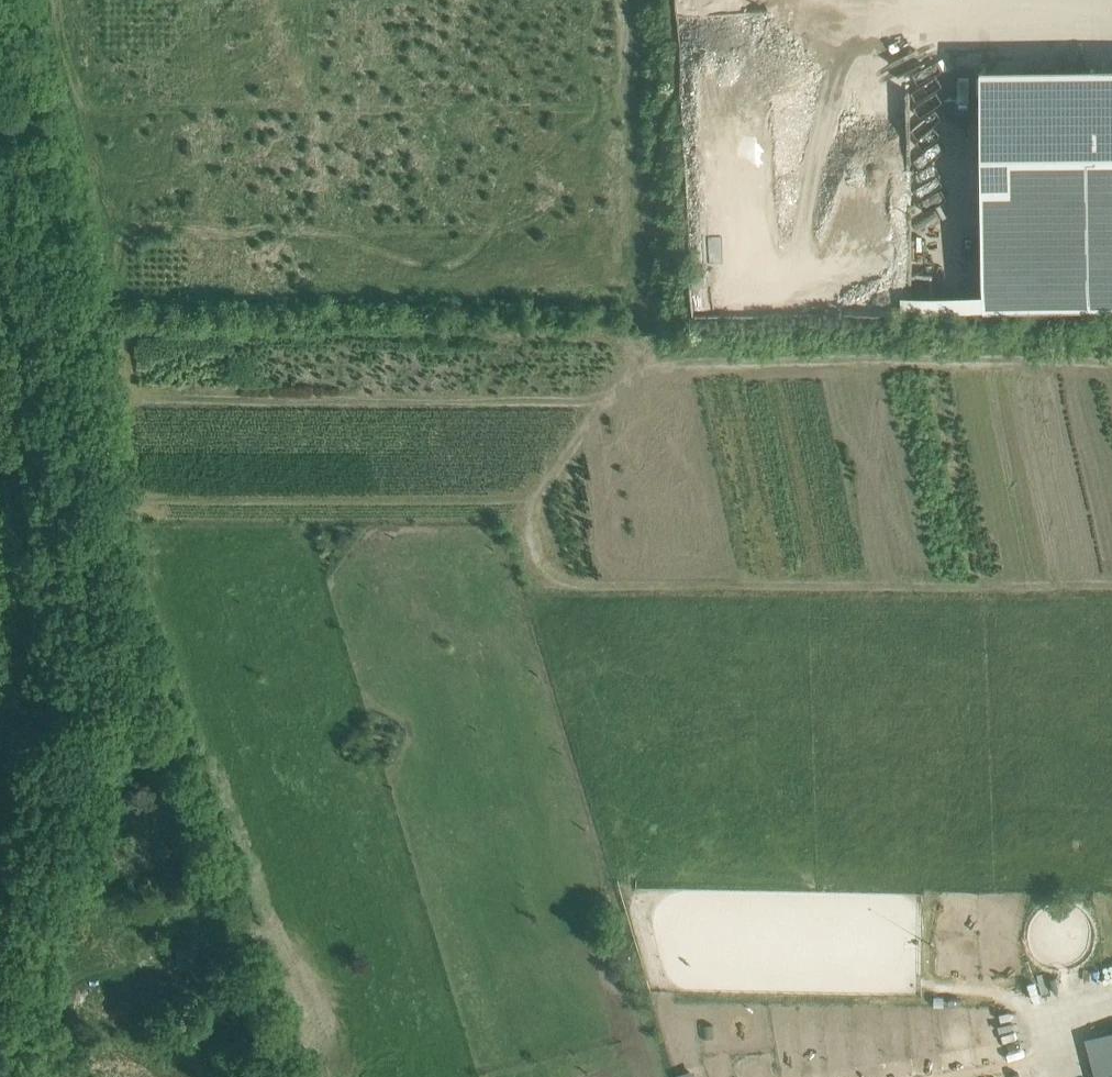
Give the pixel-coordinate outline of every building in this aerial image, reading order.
[(981,68),(984,312),(1111,311),(1111,67),(981,68)] [(1085,1038),(1095,1076),(1111,1076),(1111,1031),(1085,1038)]
